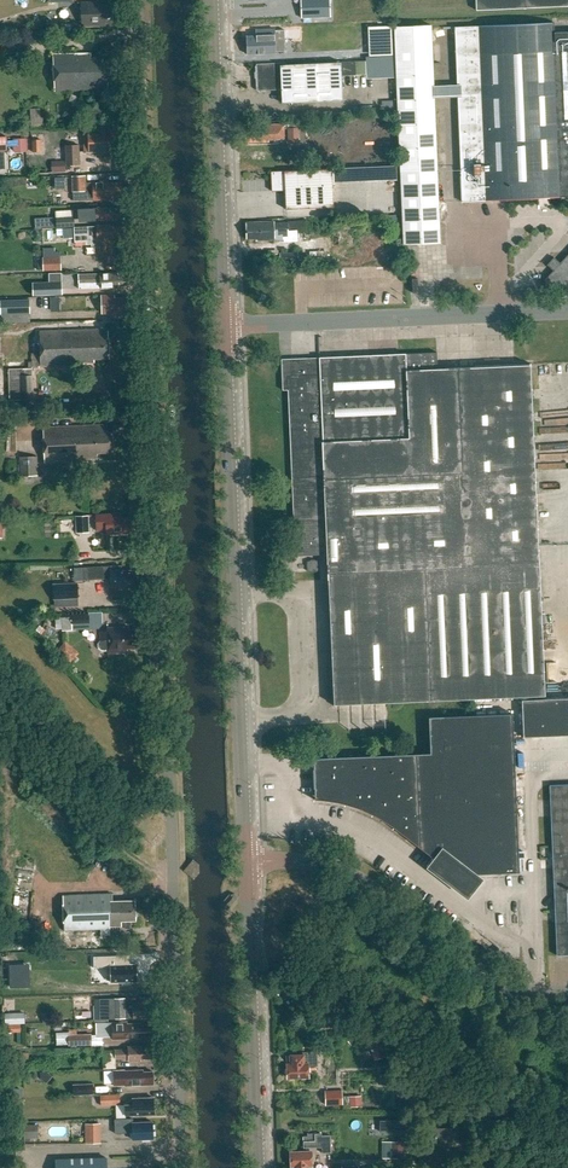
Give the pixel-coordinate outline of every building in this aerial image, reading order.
[(100,0),(82,1),(83,24),(100,24),(100,21),(115,21),(114,2),(101,3),(100,0)] [(301,18),(330,17),(330,0),(301,0),(301,18)] [(476,11),(567,7),(567,0),(475,0),(476,11)] [(453,27),(460,202),(567,197),(567,32),(553,33),(553,22),(453,27)] [(394,27),(403,245),(440,243),(430,25),(394,27)] [(246,37),(247,54),(275,53),(275,51),(285,51),(284,30),(274,31),(274,29),(256,30),(256,36),(246,37)] [(108,81),(114,81),(114,60),(103,60),(103,57),(91,57),(91,53),(54,54),(55,90),(108,89),(108,81)] [(285,63),(255,64),(256,89),(258,91),(280,90),(281,103),(342,101),(341,76),(354,76),(354,62),(285,65),(285,63)] [(259,125),(259,129),(246,129),(247,140),(251,140),(251,145),(270,144),(270,140),(285,140),(285,124),(259,125)] [(290,129),(290,143),(301,142),(301,129),(290,129)] [(118,130),(88,131),(89,151),(119,150),(118,130)] [(8,150),(8,146),(14,146),(14,139),(8,140),(8,136),(0,136),(0,150),(8,150)] [(14,146),(15,152),(28,152),(28,139),(14,139),(14,146)] [(42,151),(42,139),(33,139),(33,151),(42,151)] [(81,164),(80,143),(66,144),(66,164),(81,164)] [(64,153),(51,154),(51,165),(65,164),(64,153)] [(285,171),(271,172),(272,192),(285,191),(286,210),(334,208),(332,170),(285,172),(285,171)] [(73,200),(92,199),(108,199),(108,196),(122,195),(122,182),(107,183),(107,181),(92,182),(85,182),(85,176),(71,176),(71,192),(73,192),(73,200)] [(81,210),(82,221),(111,220),(111,219),(121,219),(121,208),(106,209),(106,207),(97,208),(97,209),(81,210)] [(74,216),(56,217),(56,228),(75,227),(74,216)] [(297,234),(306,233),(306,221),(288,222),(288,223),(274,223),(274,222),(246,222),(247,239),(260,239),(260,241),(274,240),(274,243),(297,242),(297,234)] [(96,226),(73,227),(74,241),(86,240),(87,244),(97,243),(97,255),(112,254),(112,241),(107,242),(107,237),(120,236),(120,234),(121,233),(121,229),(120,228),(120,226),(110,226),(110,225),(96,226)] [(72,228),(62,229),(63,240),(63,241),(72,240),(72,228)] [(299,254),(280,254),(280,264),(299,263),(299,254)] [(560,263),(554,257),(546,265),(553,271),(545,279),(545,288),(567,285),(567,254),(560,263)] [(43,271),(61,270),(61,257),(43,257),(43,271)] [(118,272),(79,274),(80,289),(115,287),(115,285),(126,284),(126,274),(118,274),(118,272)] [(33,296),(62,295),(62,282),(32,283),(33,296)] [(125,308),(128,308),(128,298),(115,298),(115,295),(102,296),(103,313),(125,312),(125,308)] [(30,313),(29,300),(0,301),(1,314),(30,313)] [(41,331),(41,353),(31,353),(31,362),(7,363),(8,400),(32,399),(31,367),(36,367),(36,366),(84,364),(84,360),(95,360),(94,356),(110,356),(109,329),(41,331)] [(544,694),(532,364),(515,364),(437,368),(437,353),(320,359),(281,361),(282,391),(289,390),(297,554),(325,553),(325,572),(327,572),(332,703),(544,694)] [(109,423),(44,426),(46,461),(89,459),(89,456),(99,456),(99,451),(114,450),(113,430),(109,430),(109,423)] [(37,475),(37,456),(19,456),(20,475),(37,475)] [(118,513),(97,514),(98,528),(108,527),(108,533),(129,532),(128,527),(133,527),(133,517),(119,517),(118,513)] [(89,532),(88,515),(76,515),(76,532),(89,532)] [(307,562),(307,571),(313,573),(319,571),(319,561),(313,560),(307,562)] [(112,585),(135,584),(134,569),(123,569),(123,566),(104,567),(104,566),(83,567),(84,579),(111,578),(112,585)] [(78,583),(52,584),(53,599),(78,598),(78,583)] [(72,614),(72,624),(89,624),(89,614),(72,614)] [(107,631),(100,631),(100,643),(100,644),(100,648),(102,649),(108,649),(108,653),(127,652),(127,649),(140,648),(139,629),(130,629),(130,626),(107,627),(107,631)] [(79,653),(65,641),(56,652),(70,664),(79,653)] [(567,735),(565,698),(546,699),(547,736),(567,735)] [(547,736),(546,699),(522,700),(523,737),(547,736)] [(430,753),(319,758),(321,799),(337,802),(356,807),(374,815),(391,825),(439,862),(437,865),(466,888),(477,873),(519,872),(513,714),(429,717),(430,753)] [(551,784),(558,955),(567,955),(567,783),(551,784)] [(110,894),(65,896),(67,931),(100,929),(99,932),(111,934),(110,924),(122,924),(122,920),(135,919),(135,917),(137,914),(137,911),(135,909),(135,900),(111,901),(110,894)] [(41,923),(30,922),(30,944),(41,944),(41,923)] [(118,954),(85,955),(86,967),(100,966),(101,980),(130,980),(129,962),(118,962),(118,954)] [(22,965),(9,965),(10,987),(29,986),(29,971),(23,972),(22,965)] [(126,999),(94,999),(94,1019),(127,1018),(127,1016),(133,1016),(133,1017),(152,1016),(152,1002),(132,1003),(133,1008),(126,1009),(126,999)] [(24,1012),(4,1013),(5,1024),(25,1024),(24,1012)] [(96,1023),(96,1036),(112,1036),(126,1036),(126,1038),(137,1037),(137,1035),(150,1035),(150,1033),(151,1032),(151,1028),(149,1027),(149,1025),(140,1025),(140,1023),(127,1023),(127,1022),(104,1023),(96,1023)] [(69,1032),(56,1032),(57,1044),(68,1044),(68,1045),(92,1045),(91,1034),(70,1034),(69,1032)] [(372,1051),(375,1060),(387,1056),(382,1040),(372,1043),(374,1051),(372,1051)] [(116,1068),(115,1059),(128,1058),(128,1060),(138,1060),(138,1058),(152,1057),(151,1047),(141,1047),(140,1045),(128,1046),(128,1048),(115,1049),(115,1050),(103,1051),(104,1069),(116,1068)] [(290,1056),(290,1062),(286,1062),(287,1077),(308,1076),(308,1063),(316,1063),(316,1051),(303,1052),(303,1055),(290,1056)] [(28,1053),(16,1054),(17,1068),(28,1067),(28,1053)] [(125,1070),(113,1070),(114,1084),(125,1084),(125,1085),(140,1084),(140,1085),(153,1085),(153,1079),(155,1078),(154,1075),(153,1074),(153,1072),(143,1072),(143,1070),(125,1070)] [(92,1083),(72,1084),(72,1095),(93,1094),(92,1083)] [(342,1090),(325,1091),(326,1105),(343,1104),(342,1090)] [(119,1094),(99,1095),(100,1105),(119,1105),(119,1094)] [(359,1095),(349,1097),(349,1105),(359,1104),(359,1095)] [(132,1104),(125,1104),(126,1113),(133,1112),(133,1114),(154,1113),(154,1097),(132,1098),(132,1104)] [(124,1133),(124,1132),(132,1132),(132,1139),(153,1139),(152,1121),(132,1122),(132,1118),(114,1118),(115,1133),(124,1133)] [(85,1124),(86,1143),(101,1143),(101,1123),(85,1124)] [(39,1139),(38,1125),(24,1125),(24,1139),(39,1139)] [(452,1127),(432,1127),(432,1144),(453,1144),(452,1127)] [(306,1152),(290,1153),(291,1167),(311,1167),(311,1152),(309,1152),(309,1148),(321,1147),(322,1153),(331,1153),(330,1135),(321,1136),(321,1133),(307,1134),(307,1136),(303,1136),(303,1148),(306,1148),(306,1152)] [(403,1158),(403,1142),(391,1142),(391,1158),(403,1158)] [(105,1158),(56,1159),(56,1167),(106,1167),(105,1158)]
